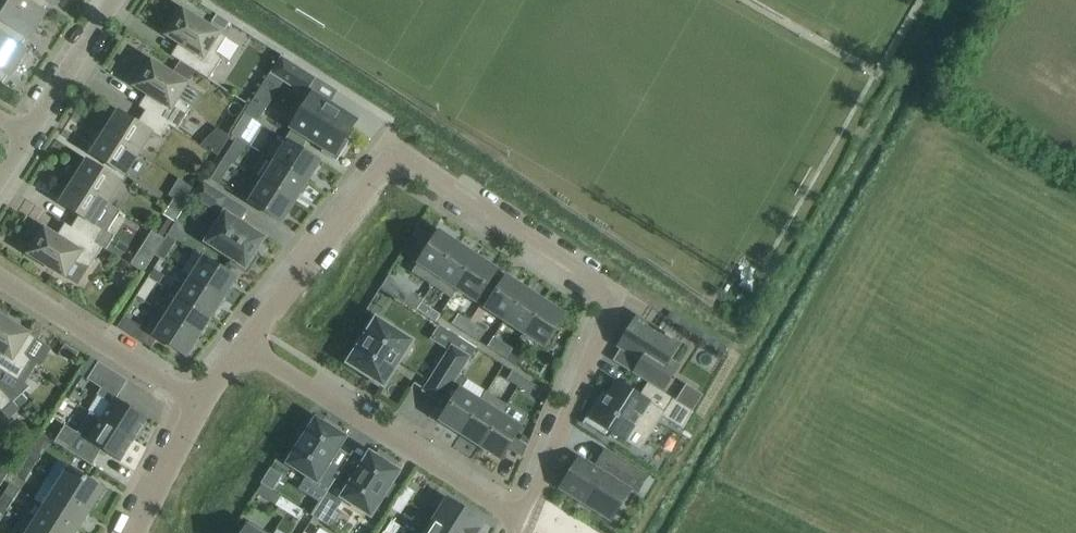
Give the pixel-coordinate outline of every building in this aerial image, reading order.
[(24,41),(26,38),(29,39),(47,10),(45,8),(47,5),(38,0),(0,0),(0,25),(24,41)] [(169,32),(167,35),(186,46),(178,60),(209,79),(222,59),(217,53),(227,37),(183,9),(181,13),(180,12),(168,31),(169,32)] [(217,14),(212,22),(225,30),(230,22),(217,14)] [(0,25),(0,81),(3,83),(8,75),(10,76),(28,48),(22,44),(24,41),(0,25)] [(270,73),(305,95),(316,77),(281,55),(270,73)] [(154,97),(146,110),(170,125),(177,130),(189,109),(179,98),(188,83),(151,60),(149,63),(148,62),(136,81),(137,82),(135,85),(154,97)] [(322,152),(337,161),(349,141),(346,139),(357,121),(313,93),(291,127),(324,148),(322,152)] [(255,101),(246,114),(255,120),(258,122),(266,108),(255,101)] [(138,122),(119,110),(106,132),(140,155),(154,133),(162,138),(170,125),(146,110),(138,122)] [(199,145),(216,156),(228,137),(211,126),(199,145)] [(106,132),(92,154),(127,176),(140,155),(106,132)] [(264,154),(307,181),(320,160),(277,133),(264,154)] [(264,154),(252,174),(294,201),(307,181),(264,154)] [(88,160),(74,181),(108,203),(122,181),(88,160)] [(239,195),(281,221),(294,201),(252,174),(239,195)] [(193,196),(219,211),(228,196),(203,180),(193,196)] [(108,231),(120,211),(108,203),(74,181),(61,203),(80,215),(72,228),(95,243),(96,242),(103,247),(107,249),(115,235),(108,231)] [(173,200),(168,208),(180,216),(185,207),(173,200)] [(231,263),(247,274),(258,257),(255,255),(265,238),(225,212),(206,242),(234,260),(231,263)] [(413,234),(419,238),(424,231),(417,227),(413,234)] [(95,243),(72,228),(64,240),(45,228),(43,231),(41,230),(29,249),(31,250),(29,253),(65,277),(74,262),(90,267),(103,247),(96,242),(95,243)] [(412,272),(432,285),(459,244),(440,231),(412,272)] [(165,239),(163,243),(167,246),(172,248),(177,240),(168,234),(165,239)] [(459,244),(432,285),(452,298),(458,289),(457,289),(479,257),(459,244)] [(140,249),(131,263),(144,272),(153,258),(140,249)] [(237,277),(195,251),(182,271),(186,274),(224,298),(237,277)] [(458,289),(476,302),(498,269),(479,257),(457,289),(458,289)] [(155,268),(149,277),(156,282),(159,284),(165,275),(155,268)] [(224,298),(186,274),(174,293),(212,317),(224,298)] [(486,308),(505,321),(527,288),(507,275),(486,308)] [(149,277),(144,285),(151,290),(156,282),(149,277)] [(505,321),(524,333),(545,301),(527,288),(505,321)] [(212,317),(174,293),(170,290),(165,298),(174,304),(168,314),(167,315),(200,335),(212,317)] [(413,291),(406,302),(417,310),(422,303),(424,299),(413,291)] [(524,333),(544,346),(565,314),(545,301),(524,333)] [(200,335),(167,315),(168,314),(159,308),(146,329),(145,329),(158,338),(187,356),(200,335)] [(459,313),(452,323),(466,332),(472,322),(459,313)] [(0,371),(0,389),(13,403),(14,402),(32,386),(20,379),(32,359),(27,354),(37,337),(0,315),(0,369),(1,369),(0,371)] [(634,373),(662,391),(679,366),(670,360),(680,344),(673,339),(673,338),(666,334),(666,335),(637,317),(619,346),(642,360),(634,373)] [(359,348),(350,364),(385,386),(412,341),(377,320),(368,334),(364,332),(355,346),(359,348)] [(472,322),(466,332),(478,340),(485,331),(472,322)] [(158,338),(145,329),(146,329),(139,325),(132,335),(152,347),(158,338)] [(441,325),(431,341),(449,352),(453,347),(471,358),(477,348),(441,325)] [(495,336),(488,346),(496,351),(502,341),(495,336)] [(449,352),(425,390),(443,402),(471,358),(453,347),(449,352)] [(513,348),(507,358),(520,367),(526,357),(513,348)] [(99,361),(87,379),(116,397),(102,419),(134,440),(148,418),(117,398),(128,380),(99,361)] [(519,387),(525,378),(513,370),(507,380),(519,387)] [(530,394),(535,384),(525,378),(519,387),(530,394)] [(603,391),(583,423),(584,424),(585,422),(606,435),(606,434),(605,433),(607,429),(626,441),(633,429),(638,428),(646,433),(661,408),(650,401),(617,380),(608,395),(603,391)] [(440,421),(461,434),(482,401),(461,388),(440,421)] [(0,389),(0,408),(3,411),(13,403),(0,389)] [(482,401),(461,434),(481,446),(501,413),(507,404),(487,392),(482,401)] [(21,395),(14,402),(19,407),(26,401),(21,395)] [(673,398),(662,416),(682,428),(693,411),(673,398)] [(13,403),(3,411),(10,419),(21,409),(19,407),(14,402),(13,403)] [(65,427),(56,442),(92,465),(102,450),(121,461),(134,440),(102,419),(91,412),(78,434),(65,427)] [(501,413),(481,446),(501,459),(508,448),(523,458),(528,445),(515,437),(522,427),(501,413)] [(288,462),(308,475),(300,488),(322,502),(341,470),(328,462),(345,436),(338,432),(340,428),(325,419),(323,423),(316,418),(307,433),(303,431),(294,445),(297,448),(288,462)] [(640,492),(649,476),(605,448),(605,449),(607,450),(598,464),(596,463),(595,464),(597,465),(595,469),(580,460),(563,487),(603,513),(623,481),(640,492)] [(322,502),(313,516),(322,521),(332,505),(338,509),(344,498),(372,515),(384,497),(388,500),(396,487),(392,484),(400,471),(394,468),(398,461),(381,450),(377,457),(371,453),(358,474),(344,466),(341,470),(322,502)] [(31,471),(37,462),(28,456),(22,465),(31,471)] [(25,480),(31,471),(22,465),(16,474),(25,480)] [(70,467),(57,487),(91,508),(104,488),(70,467)] [(408,503),(415,492),(406,486),(399,497),(408,503)] [(57,487),(45,506),(79,528),(91,508),(57,487)] [(11,502),(2,496),(0,499),(0,508),(5,511),(11,502)] [(287,512),(293,503),(281,496),(276,505),(287,512)] [(401,514),(408,503),(399,497),(392,508),(401,514)] [(45,506),(34,499),(22,519),(45,532),(75,532),(79,528),(45,506)] [(435,519),(426,513),(426,514),(456,532),(476,532),(478,530),(477,529),(482,520),(448,499),(435,519)] [(304,510),(293,503),(287,512),(298,519),(304,510)] [(426,514),(414,532),(456,532),(426,514)] [(401,526),(392,521),(385,532),(387,532),(396,532),(401,526)] [(250,522),(243,532),(269,532),(250,522)]
